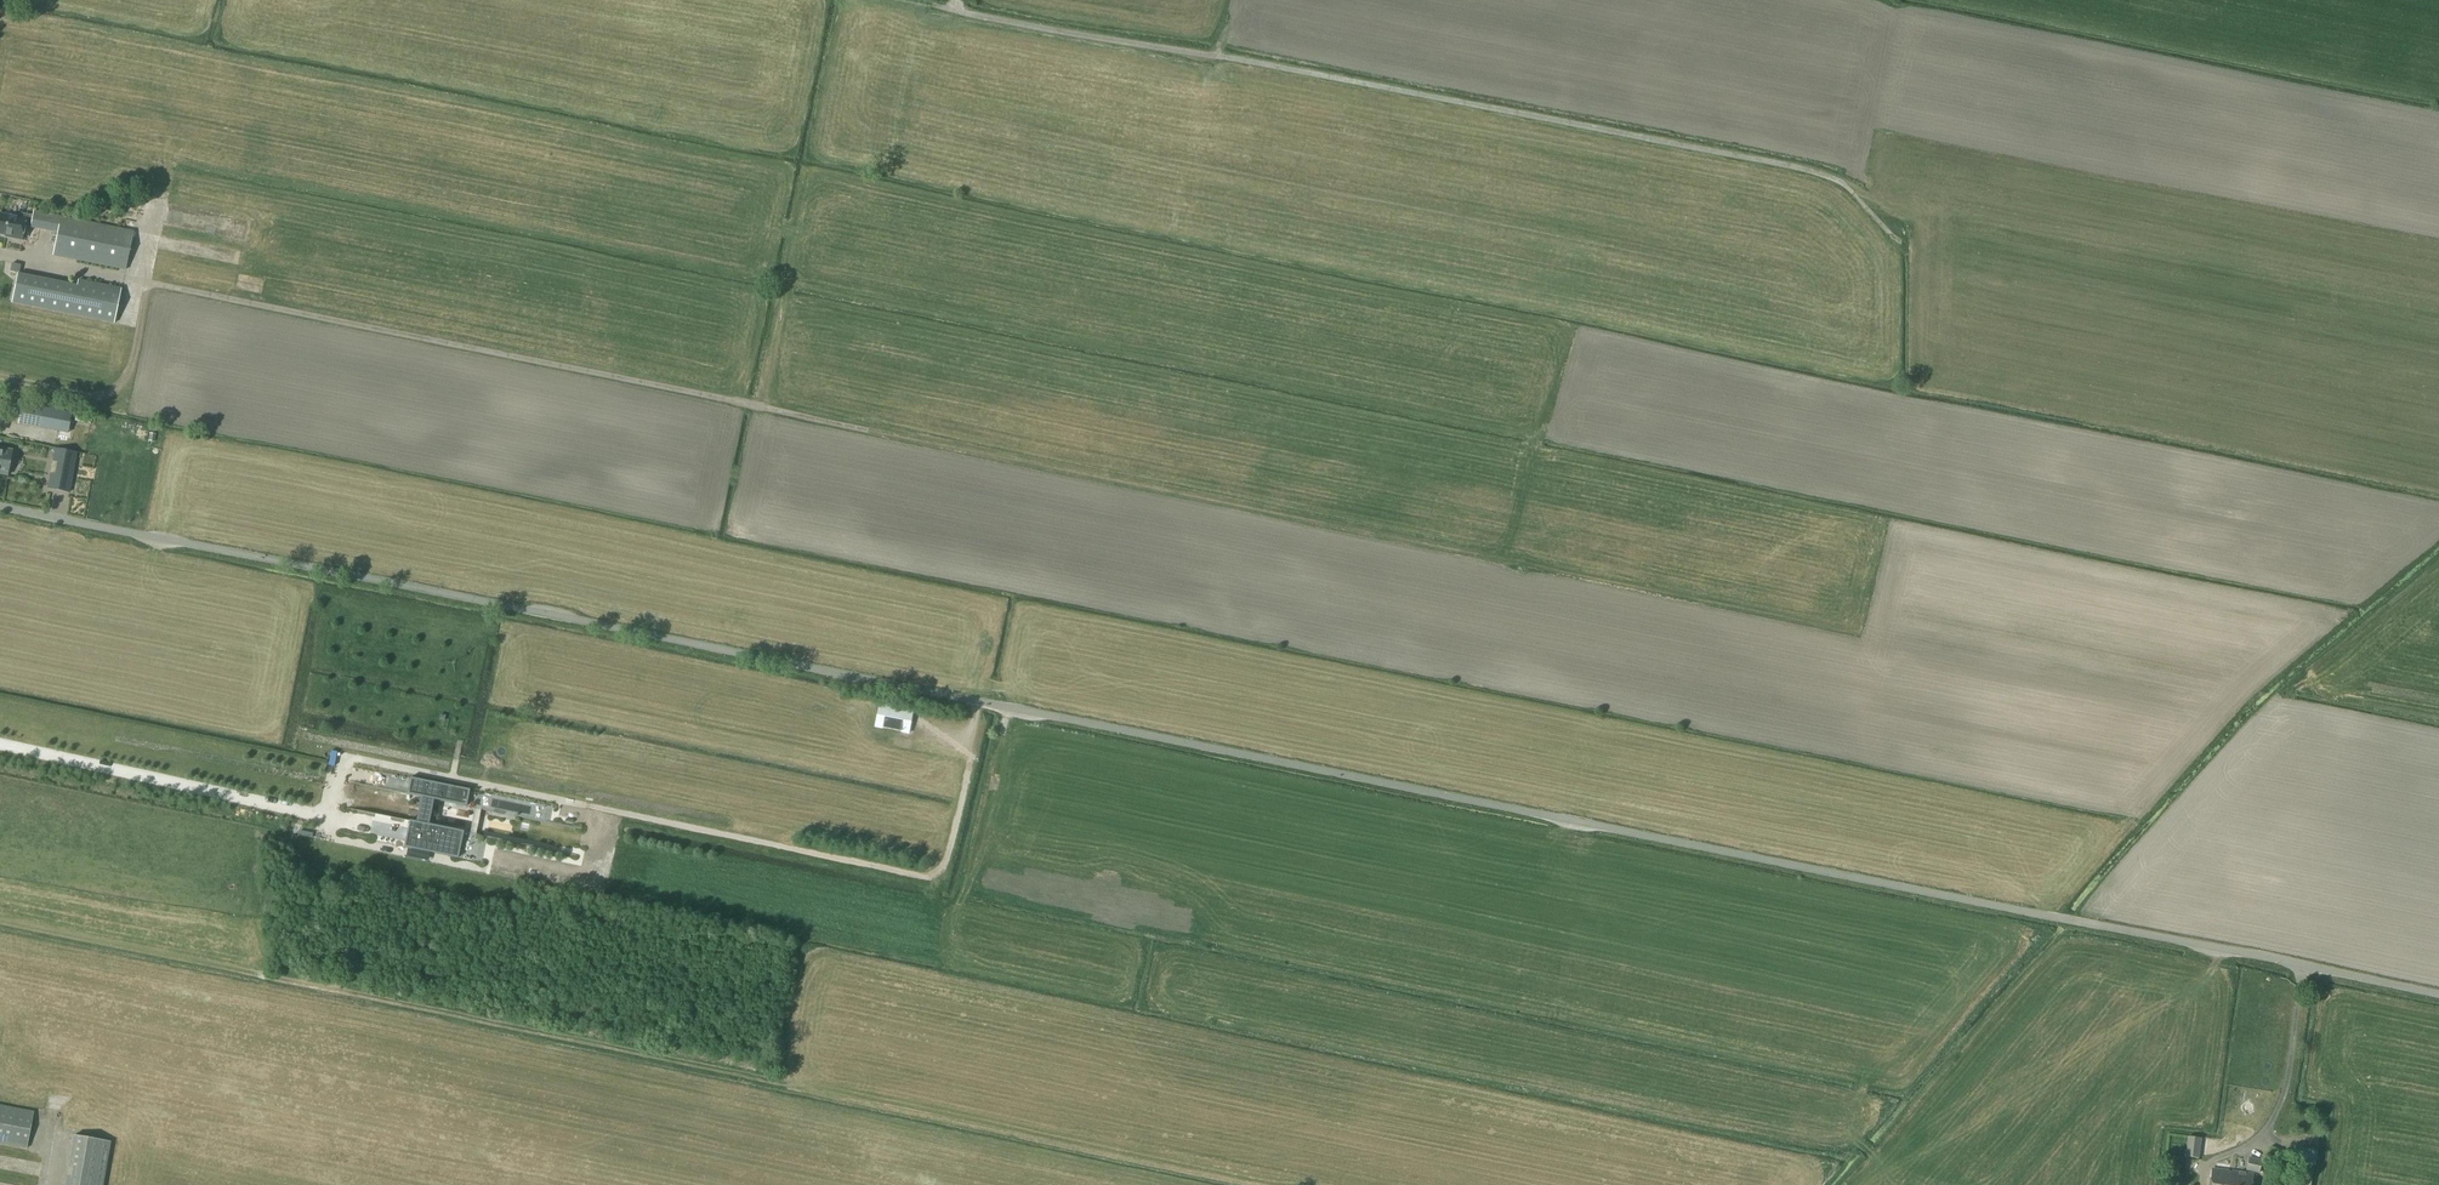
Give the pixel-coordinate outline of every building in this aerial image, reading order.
[(58,233),(53,256),(125,271),(133,232),(34,212),(33,217),(26,215),(25,220),(0,215),(0,235),(12,237),(12,240),(21,241),(25,225),(31,226),(31,228),(58,233)] [(17,274),(11,304),(114,325),(122,289),(78,280),(77,286),(17,274)] [(22,404),(18,424),(67,433),(71,413),(22,404)] [(12,451),(0,449),(0,475),(8,476),(12,451)] [(74,466),(77,453),(58,449),(55,462),(74,466)] [(72,478),(50,474),(48,489),(69,493),(72,478)] [(916,710),(881,703),(876,729),(910,736),(916,710)] [(409,821),(403,847),(458,858),(463,832),(429,825),(434,800),(466,807),(470,790),(410,778),(407,795),(421,798),(416,822),(409,821)] [(27,1149),(34,1112),(0,1106),(0,1144),(27,1149)] [(75,1136),(66,1184),(104,1184),(111,1142),(75,1136)] [(2199,1159),(2201,1141),(2187,1140),(2186,1157),(2199,1159)] [(2317,1152),(2299,1148),(2297,1163),(2303,1164),(2314,1166),(2315,1166),(2317,1152)] [(2249,1157),(2247,1170),(2259,1173),(2262,1160),(2249,1157)] [(2314,1166),(2303,1164),(2299,1184),(2311,1184),(2314,1166)] [(2210,1184),(2230,1184),(2232,1173),(2211,1170),(2210,1184)] [(2253,1176),(2232,1173),(2230,1184),(2251,1184),(2253,1176)]
